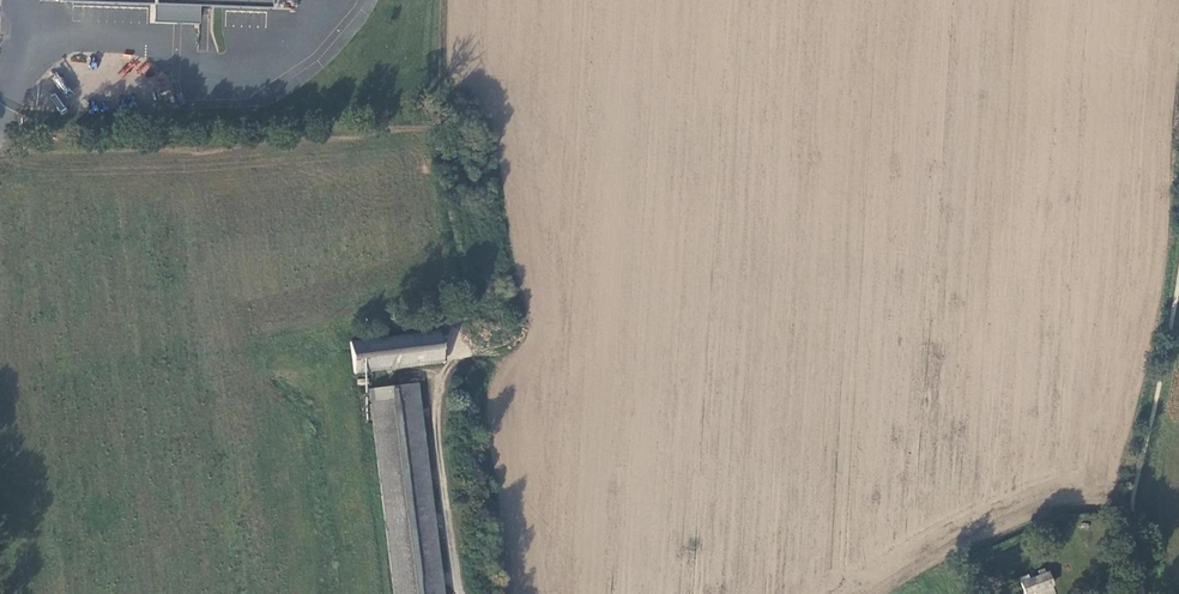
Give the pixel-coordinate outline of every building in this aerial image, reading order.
[(349,343),(352,372),(440,361),(437,332),(349,343)] [(417,384),(369,389),(394,593),(444,593),(417,384)] [(1022,582),(1026,593),(1031,593),(1053,586),(1048,572),(1022,582)]
